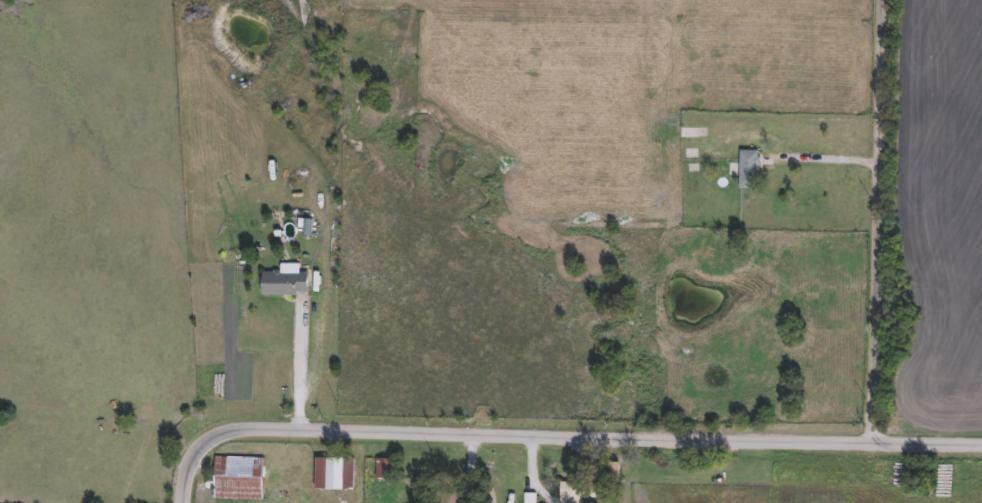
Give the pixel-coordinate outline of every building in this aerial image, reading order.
[(757,151),(757,189),(738,189),(738,151),(757,151)] [(260,296),(260,273),(279,273),(279,267),(297,267),(297,272),(306,272),(306,296),(260,296)] [(213,499),(213,458),(262,458),(262,499),(213,499)] [(352,458),(352,489),(314,489),(314,458),(352,458)] [(375,477),(375,459),(388,459),(388,477),(375,477)] [(581,498),(581,502),(559,502),(559,481),(597,481),(597,498),(581,498)] [(460,490),(460,502),(440,502),(440,490),(460,490)]
